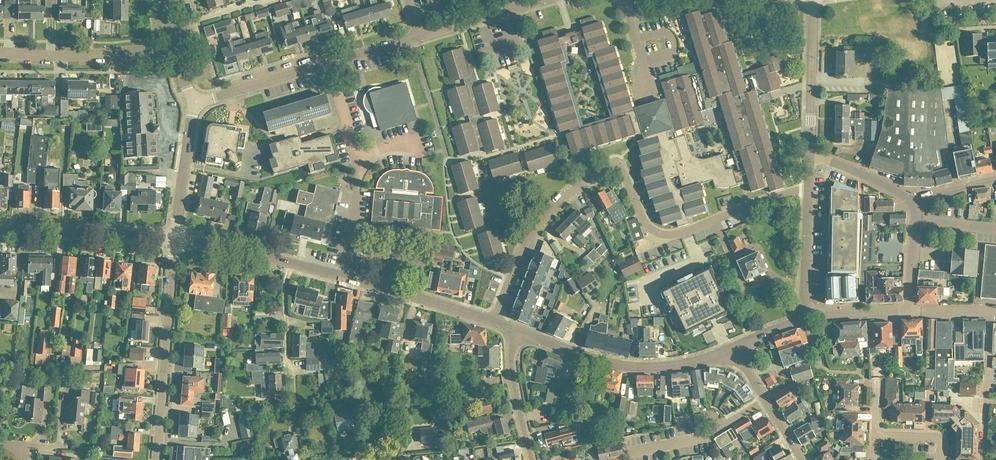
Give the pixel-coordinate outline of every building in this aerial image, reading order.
[(31,0),(19,0),(18,19),(31,19),(31,0)] [(31,19),(43,19),(43,6),(36,6),(36,0),(31,0),(31,19)] [(56,18),(59,18),(58,19),(60,19),(60,22),(65,22),(65,20),(71,20),(71,0),(65,0),(65,6),(59,6),(59,10),(56,10),(56,18)] [(71,20),(84,20),(84,7),(77,7),(77,0),(71,0),(71,20)] [(106,3),(114,3),(114,20),(127,20),(127,0),(106,0),(106,3)] [(209,9),(222,5),(223,6),(229,4),(228,0),(207,0),(209,9)] [(372,8),(366,10),(369,22),(381,18),(375,0),(374,0),(370,1),(372,8)] [(381,18),(393,15),(389,3),(388,0),(375,0),(381,18)] [(286,4),(286,2),(273,6),(277,18),(289,14),(288,9),(286,4)] [(360,12),(360,10),(358,5),(353,7),(358,25),(369,22),(366,10),(360,12)] [(317,11),(314,12),(321,36),(332,33),(329,21),(328,18),(325,19),(323,13),(321,14),(320,10),(317,11)] [(349,12),(350,15),(342,17),(346,29),(358,25),(353,10),(349,12)] [(661,103),(658,105),(655,107),(653,100),(646,102),(648,109),(645,109),(641,109),(638,108),(634,110),(615,47),(610,48),(602,22),(596,24),(593,16),(580,20),(582,26),(583,26),(583,28),(582,28),(583,31),(576,33),(575,31),(566,34),(566,36),(559,38),(558,35),(557,36),(557,34),(558,33),(556,28),(542,32),(545,39),(538,41),(546,67),(541,69),(560,132),(570,129),(571,133),(566,134),(572,154),(636,135),(636,134),(638,134),(640,134),(642,135),(643,136),(645,137),(646,139),(638,142),(642,155),(640,156),(644,170),(642,171),(650,199),(653,198),(657,212),(659,211),(663,225),(676,221),(678,227),(690,223),(688,218),(707,212),(703,198),(705,197),(701,184),(713,180),(715,187),(716,187),(716,186),(718,187),(721,187),(723,187),(726,187),(728,187),(730,186),(731,187),(744,183),(749,182),(752,192),(769,186),(770,192),(785,187),(779,168),(760,104),(773,100),(770,92),(782,88),(780,84),(782,84),(780,78),(778,78),(776,71),(785,69),(781,54),(762,60),(764,67),(742,73),(732,42),(728,43),(718,10),(701,16),(700,11),(685,15),(703,73),(691,77),(690,74),(662,83),(667,100),(663,101),(661,103)] [(659,11),(649,12),(651,19),(660,17),(659,11)] [(313,12),(314,15),(303,18),(309,40),(321,36),(314,12),(313,12)] [(305,28),(300,30),(298,22),(292,24),(294,31),(298,43),(309,40),(303,18),(302,18),(305,28)] [(226,21),(204,28),(207,37),(228,31),(227,27),(226,21)] [(292,24),(280,27),(285,47),(298,43),(294,31),(292,24)] [(257,42),(261,54),(272,51),(266,31),(255,35),(257,42)] [(987,34),(987,39),(988,64),(989,68),(995,68),(995,33),(987,34)] [(988,64),(987,39),(982,39),(981,34),(965,35),(965,57),(979,56),(980,64),(988,64)] [(227,48),(221,50),(222,53),(226,65),(238,61),(234,50),(232,42),(230,36),(226,38),(224,38),(227,48)] [(244,39),(232,42),(234,50),(238,61),(249,58),(246,46),(244,39)] [(261,54),(257,42),(246,46),(249,58),(261,54)] [(844,52),(837,52),(837,76),(853,76),(853,61),(860,61),(870,62),(870,47),(847,47),(845,47),(844,52)] [(463,55),(461,48),(443,54),(451,81),(464,78),(466,85),(448,91),(456,119),(468,115),(471,123),(452,128),(460,155),(479,150),(478,147),(482,146),(484,146),(486,152),(504,146),(496,119),(484,122),(482,115),(499,110),(491,82),(479,86),(473,67),(469,54),(467,54),(463,55)] [(675,72),(690,68),(688,62),(674,66),(675,72)] [(18,81),(6,81),(6,94),(13,94),(13,101),(12,101),(12,108),(17,108),(18,101),(18,94),(18,81)] [(18,81),(18,94),(30,94),(30,81),(18,81)] [(30,81),(30,94),(35,94),(35,102),(36,102),(36,108),(42,108),(42,94),(42,81),(30,81)] [(42,94),(42,108),(42,115),(59,115),(59,106),(48,106),(48,101),(48,94),(54,94),(54,81),(42,81),(42,94)] [(67,98),(67,100),(86,100),(86,102),(95,102),(95,100),(95,83),(87,83),(87,81),(67,81),(67,98)] [(381,130),(416,120),(405,84),(385,90),(383,88),(381,87),(378,87),(376,87),(374,87),(371,88),(369,89),(367,91),(366,92),(365,94),(364,96),(363,98),(363,101),(363,103),(363,106),(364,108),(366,110),(367,111),(369,113),(374,127),(380,125),(381,130)] [(881,136),(873,161),(873,162),(906,173),(906,170),(919,170),(933,171),(942,168),(951,166),(947,148),(949,148),(947,137),(945,126),(941,89),(887,92),(887,94),(886,101),(881,136)] [(125,93),(127,135),(123,135),(124,157),(157,156),(156,133),(159,133),(159,126),(152,126),(150,92),(125,93)] [(324,95),(263,113),(269,132),(274,130),(295,124),(299,136),(315,131),(311,119),(330,113),(324,95)] [(108,96),(108,113),(118,112),(118,96),(108,96)] [(68,100),(61,100),(61,116),(62,116),(62,119),(76,118),(78,118),(78,112),(68,112),(68,100)] [(836,118),(850,118),(850,105),(836,105),(836,118)] [(836,118),(836,132),(836,143),(849,143),(849,132),(849,126),(855,126),(855,131),(864,132),(865,119),(855,118),(855,119),(850,119),(850,118),(836,118)] [(207,126),(206,129),(201,158),(205,158),(205,163),(221,165),(222,158),(228,159),(235,165),(238,162),(236,154),(237,148),(243,149),(246,133),(235,131),(236,127),(231,126),(214,123),(210,124),(207,126)] [(295,124),(274,130),(275,135),(284,134),(285,137),(286,140),(269,145),(272,154),(273,158),(269,159),(274,174),(307,164),(310,173),(325,169),(324,164),(337,161),(336,156),(329,135),(301,143),(299,136),(295,124)] [(60,169),(46,169),(47,154),(49,138),(31,136),(28,167),(27,173),(37,174),(36,183),(35,186),(46,186),(45,208),(51,209),(53,210),(56,210),(57,209),(58,209),(60,169)] [(553,145),(539,149),(544,167),(558,163),(553,145)] [(984,148),(985,154),(993,153),(991,146),(984,148)] [(544,167),(539,149),(525,153),(531,171),(544,167)] [(959,179),(978,175),(972,149),(953,153),(959,179)] [(503,157),(508,175),(522,171),(517,153),(503,157)] [(70,174),(64,174),(64,173),(70,173),(70,157),(62,157),(62,174),(63,174),(63,191),(69,191),(69,207),(76,207),(76,209),(92,209),(92,198),(94,198),(95,197),(96,195),(96,193),(94,191),(92,190),(92,189),(88,189),(88,181),(78,181),(78,174),(70,174)] [(508,175),(503,157),(489,161),(494,179),(508,175)] [(976,162),(979,175),(993,172),(990,159),(976,162)] [(456,180),(474,174),(470,160),(452,166),(456,180)] [(942,168),(933,171),(935,184),(937,183),(938,185),(945,184),(952,182),(950,172),(952,172),(951,166),(942,168)] [(374,191),(371,224),(440,230),(443,197),(424,195),(424,192),(432,193),(432,187),(429,180),(425,175),(419,171),(413,169),(396,168),(390,169),(384,171),(380,176),(377,182),(376,188),(383,189),(383,192),(374,191)] [(906,170),(906,173),(905,186),(919,186),(931,187),(931,185),(935,184),(933,171),(919,170),(906,170)] [(37,174),(27,173),(27,183),(36,183),(37,174)] [(127,182),(127,189),(135,189),(135,183),(135,173),(127,173),(127,182)] [(474,174),(456,180),(460,193),(479,188),(474,174)] [(4,175),(4,190),(0,190),(0,207),(6,207),(6,198),(8,198),(8,190),(12,191),(13,175),(4,175)] [(210,217),(214,201),(209,200),(214,178),(203,175),(197,201),(200,202),(197,214),(210,217)] [(244,182),(226,178),(224,184),(236,187),(233,196),(240,198),(244,182)] [(828,204),(829,207),(830,207),(830,215),(829,215),(829,224),(828,265),(828,278),(825,279),(826,304),(836,303),(849,303),(859,302),(858,299),(859,299),(861,263),(863,231),(863,230),(863,215),(862,214),(861,213),(858,213),(858,191),(835,182),(833,187),(830,187),(829,187),(829,190),(829,193),(830,193),(830,202),(829,202),(828,204)] [(16,192),(16,208),(18,208),(19,209),(22,209),(23,208),(30,208),(30,192),(29,192),(29,186),(19,185),(19,192),(16,192)] [(307,206),(304,218),(295,216),(296,214),(286,211),(281,231),(290,233),(289,240),(299,242),(300,235),(320,240),(321,235),(329,236),(337,201),(340,191),(316,185),(314,194),(299,190),(296,203),(307,206)] [(105,186),(104,209),(112,210),(112,211),(118,212),(118,210),(119,210),(120,193),(111,193),(112,186),(105,186)] [(265,187),(263,196),(270,198),(269,202),(275,203),(276,200),(278,190),(265,187)] [(974,204),(974,206),(970,205),(969,218),(978,219),(978,214),(979,203),(991,202),(990,188),(974,189),(974,204)] [(138,190),(138,197),(131,197),(130,210),(154,211),(154,198),(155,191),(138,190)] [(615,224),(627,217),(624,208),(620,200),(613,204),(605,191),(593,197),(601,211),(607,208),(615,224)] [(214,201),(210,217),(215,218),(214,222),(222,224),(227,204),(222,203),(223,201),(221,199),(216,197),(215,202),(214,201)] [(462,216),(480,211),(476,197),(458,203),(462,216)] [(894,201),(879,201),(875,201),(875,197),(865,197),(865,212),(879,212),(894,212),(894,201)] [(269,204),(261,202),(260,202),(259,205),(248,202),(245,213),(251,214),(248,228),(262,232),(266,215),(269,204)] [(591,207),(584,210),(587,217),(590,215),(591,217),(595,215),(591,207)] [(578,210),(568,220),(576,229),(582,235),(592,224),(587,218),(578,210)] [(484,224),(480,211),(462,216),(466,230),(484,224)] [(863,215),(863,230),(863,231),(874,231),(874,220),(885,221),(885,220),(890,220),(890,225),(906,225),(906,214),(885,214),(874,214),(874,215),(863,215)] [(627,222),(634,242),(645,238),(638,218),(627,222)] [(576,229),(568,220),(557,231),(565,240),(576,229)] [(592,229),(596,236),(600,233),(596,226),(592,229)] [(483,248),(501,243),(497,229),(478,235),(483,248)] [(874,263),(875,232),(863,231),(861,263),(874,263)] [(588,242),(580,234),(574,239),(583,248),(588,242)] [(743,249),(738,237),(729,240),(735,252),(743,249)] [(548,243),(553,251),(559,247),(554,239),(548,243)] [(532,260),(551,267),(555,257),(553,257),(554,253),(547,242),(545,241),(540,252),(536,250),(532,260)] [(448,257),(453,258),(455,246),(437,243),(436,254),(435,255),(437,256),(437,255),(444,256),(448,257)] [(501,243),(483,248),(487,262),(505,256),(501,243)] [(602,244),(596,249),(602,255),(608,250),(602,244)] [(981,292),(981,298),(995,299),(995,246),(986,245),(985,255),(981,292)] [(594,263),(601,256),(594,249),(587,256),(582,260),(590,267),(594,263)] [(979,251),(953,249),(951,275),(977,277),(979,251)] [(768,271),(759,252),(738,262),(747,281),(768,271)] [(437,255),(437,256),(435,255),(436,254),(433,254),(432,260),(443,262),(444,256),(437,255)] [(17,255),(2,255),(1,274),(0,274),(0,284),(14,285),(14,275),(16,275),(17,255)] [(22,281),(20,297),(17,324),(24,325),(27,296),(28,281),(33,281),(40,281),(41,281),(41,256),(29,255),(29,270),(23,270),(22,281)] [(41,281),(40,281),(39,286),(50,286),(51,274),(51,256),(41,256),(41,281)] [(63,276),(62,281),(57,280),(56,292),(66,293),(69,257),(61,256),(59,276),(63,276)] [(77,258),(69,257),(66,293),(77,294),(80,276),(75,275),(77,258)] [(83,258),(81,276),(81,282),(81,283),(87,284),(86,292),(92,292),(96,259),(90,259),(89,258),(85,257),(85,259),(83,258)] [(104,260),(98,259),(95,289),(101,290),(103,280),(102,281),(102,277),(109,278),(111,261),(109,261),(109,259),(105,259),(104,260)] [(532,260),(528,270),(547,277),(551,267),(532,260)] [(643,268),(639,260),(621,268),(626,277),(643,268)] [(120,262),(119,263),(117,263),(115,281),(123,282),(122,289),(129,290),(132,265),(124,264),(123,262),(120,262)] [(154,286),(156,267),(149,267),(147,264),(143,263),(141,266),(140,266),(138,284),(142,284),(141,291),(150,291),(150,286),(154,286)] [(715,317),(717,319),(724,316),(722,312),(728,309),(721,294),(728,290),(726,284),(721,287),(711,267),(704,271),(706,274),(700,276),(699,273),(698,274),(700,277),(694,279),(692,275),(679,282),(681,286),(676,288),(674,285),(673,286),(675,289),(670,291),(668,288),(661,292),(670,311),(674,309),(686,334),(699,328),(698,325),(703,322),(705,326),(712,323),(710,319),(715,317)] [(458,274),(450,272),(446,293),(454,294),(454,295),(461,296),(461,294),(464,295),(469,270),(459,268),(458,274)] [(450,272),(437,269),(437,273),(430,272),(427,287),(433,289),(433,290),(439,292),(439,291),(446,293),(450,272)] [(547,277),(528,270),(525,279),(543,286),(547,277)] [(944,280),(945,272),(919,270),(919,278),(944,280)] [(861,271),(860,286),(860,299),(862,302),(868,301),(868,304),(880,303),(880,302),(902,301),(903,288),(903,277),(893,278),(893,279),(888,279),(887,271),(879,271),(861,271)] [(591,272),(577,281),(585,294),(599,285),(591,272)] [(212,296),(214,274),(204,273),(204,275),(192,273),(191,285),(186,285),(185,291),(190,292),(190,293),(196,294),(194,310),(223,313),(225,300),(209,298),(210,296),(212,296)] [(234,277),(233,297),(233,301),(234,301),(242,302),(247,302),(247,306),(253,306),(253,298),(253,297),(254,278),(234,277)] [(580,290),(572,278),(564,283),(572,296),(580,290)] [(543,286),(525,279),(521,289),(540,296),(543,286)] [(924,282),(924,287),(918,287),(917,303),(938,304),(938,295),(944,295),(944,287),(937,287),(937,282),(924,282)] [(312,289),(310,290),(309,289),(298,286),(295,297),(296,297),(294,303),(311,308),(309,317),(318,319),(322,319),(326,319),(334,319),(335,320),(335,302),(335,301),(326,301),(323,301),(323,300),(323,299),(324,297),(318,296),(319,292),(316,291),(316,290),(312,289)] [(521,289),(517,298),(536,305),(540,296),(521,289)] [(335,320),(335,326),(335,330),(344,330),(344,314),(350,315),(350,311),(351,311),(353,295),(336,293),(335,301),(335,302),(335,320)] [(115,308),(116,296),(109,295),(108,308),(115,308)] [(517,298),(514,308),(532,315),(536,305),(517,298)] [(6,300),(4,318),(17,320),(19,302),(6,300)] [(349,343),(347,352),(352,353),(354,344),(358,345),(363,322),(373,324),(373,323),(375,318),(383,320),(380,336),(390,338),(387,351),(398,354),(404,331),(403,331),(404,325),(395,323),(399,309),(358,300),(349,343)] [(145,313),(145,305),(133,304),(132,311),(145,313)] [(52,308),(50,327),(59,328),(61,309),(52,308)] [(532,315),(514,308),(510,317),(529,324),(532,315)] [(557,313),(546,332),(563,338),(573,321),(557,313)] [(132,314),(132,321),(131,330),(137,330),(136,340),(147,341),(148,322),(143,322),(144,315),(132,314)] [(322,320),(321,334),(333,334),(333,321),(322,320)] [(916,344),(916,354),(922,354),(922,338),(922,320),(902,321),(902,344),(916,344)] [(936,328),(936,320),(927,320),(926,350),(936,350),(936,328)] [(935,390),(935,391),(937,391),(937,397),(949,397),(949,390),(950,360),(954,360),(955,347),(954,347),(953,322),(937,322),(937,320),(936,320),(936,328),(936,350),(935,378),(935,390)] [(987,320),(964,320),(965,344),(955,344),(955,361),(984,361),(984,334),(986,334),(987,320)] [(414,321),(411,341),(422,343),(420,357),(430,358),(432,344),(429,343),(433,324),(414,321)] [(831,321),(821,321),(821,332),(830,332),(831,321)] [(869,331),(870,354),(879,353),(878,349),(885,349),(885,347),(893,347),(892,321),(872,322),(872,331),(869,331)] [(592,325),(591,331),(590,331),(586,347),(603,351),(607,335),(608,324),(602,322),(599,324),(598,327),(592,325)] [(867,322),(851,323),(834,324),(836,344),(840,344),(852,343),(859,342),(868,341),(867,322)] [(486,329),(462,323),(463,335),(450,335),(450,344),(463,344),(464,341),(479,345),(479,370),(499,370),(499,346),(486,346),(486,329)] [(803,328),(798,329),(801,340),(803,344),(808,342),(807,339),(806,337),(804,328),(803,328)] [(801,340),(798,329),(774,337),(775,338),(772,339),(769,342),(771,348),(776,349),(778,348),(801,340)] [(640,330),(638,330),(638,332),(638,334),(633,334),(634,342),(638,342),(639,358),(646,357),(646,358),(648,358),(651,358),(651,357),(658,357),(657,341),(651,342),(650,330),(640,330)] [(283,335),(261,334),(255,334),(255,345),(256,345),(256,349),(264,349),(272,349),(272,346),(283,346),(283,335)] [(293,335),(293,351),(293,357),(321,358),(322,349),(311,349),(311,344),(306,344),(306,336),(293,335)] [(632,341),(607,335),(603,351),(628,358),(632,341)] [(49,339),(41,338),(39,352),(47,353),(49,339)] [(71,340),(71,346),(70,357),(79,358),(81,341),(71,340)] [(801,340),(778,348),(784,367),(795,364),(808,360),(803,345),(803,344),(801,340)] [(852,343),(840,344),(840,345),(835,345),(834,347),(834,354),(836,356),(841,356),(841,357),(860,356),(859,342),(852,343)] [(70,357),(71,346),(58,345),(57,355),(70,357)] [(185,356),(202,358),(203,347),(186,345),(185,356)] [(902,347),(895,347),(895,359),(903,359),(902,347)] [(144,349),(130,348),(130,359),(143,360),(144,349)] [(103,350),(94,349),(93,361),(102,362),(103,350)] [(263,350),(257,350),(255,351),(256,365),(264,364),(280,363),(279,351),(264,352),(263,350)] [(566,359),(561,357),(546,351),(542,361),(544,362),(542,367),(538,366),(535,382),(546,384),(546,382),(552,383),(551,389),(549,389),(546,402),(554,404),(557,388),(559,377),(566,359)] [(202,358),(185,356),(184,367),(201,368),(202,358)] [(334,356),(322,357),(323,373),(324,372),(327,386),(331,386),(328,371),(327,371),(327,366),(335,365),(334,356)] [(319,358),(306,358),(306,371),(319,371),(319,358)] [(559,377),(557,388),(560,389),(559,393),(559,397),(564,399),(567,397),(569,393),(569,392),(573,382),(571,381),(578,363),(566,359),(559,377)] [(119,363),(118,374),(126,375),(125,388),(122,388),(121,389),(139,390),(139,388),(143,388),(145,371),(135,370),(135,363),(122,363),(119,363)] [(791,380),(808,377),(806,364),(789,368),(791,380)] [(604,369),(600,389),(619,393),(623,373),(604,369)] [(720,386),(725,372),(720,371),(720,370),(709,369),(709,370),(704,370),(706,384),(720,386)] [(270,370),(252,371),(252,384),(261,384),(262,398),(271,398),(270,395),(282,394),(282,390),(285,390),(284,382),(281,382),(281,375),(270,376),(270,370)] [(706,398),(704,388),(701,371),(691,372),(694,390),(692,390),(694,400),(706,398)] [(688,372),(671,374),(671,375),(673,398),(690,396),(688,372)] [(725,372),(720,386),(733,392),(733,393),(742,382),(738,379),(739,378),(729,373),(729,374),(725,372)] [(657,376),(657,394),(665,394),(665,377),(657,376)] [(203,393),(204,378),(183,377),(182,391),(198,392),(203,393)] [(654,377),(638,377),(638,389),(638,397),(653,397),(653,389),(654,389),(654,377)] [(839,394),(859,395),(859,385),(848,384),(848,378),(834,378),(834,389),(839,389),(839,394)] [(935,390),(935,378),(925,378),(925,390),(935,391),(935,390)] [(733,393),(733,392),(730,396),(738,406),(742,404),(755,398),(752,393),(753,393),(746,384),(745,385),(742,382),(733,393)] [(976,395),(977,385),(961,384),(961,394),(976,395)] [(38,387),(22,386),(21,399),(26,400),(24,419),(40,421),(43,401),(50,402),(51,389),(38,387)] [(787,387),(773,395),(780,407),(782,406),(785,411),(796,403),(794,399),(796,397),(793,392),(791,393),(787,387)] [(90,391),(75,390),(75,398),(69,397),(67,423),(83,425),(85,403),(89,403),(90,391)] [(198,392),(182,391),(181,405),(193,406),(194,398),(198,398),(198,392)] [(897,404),(897,392),(886,392),(885,407),(889,407),(889,410),(891,410),(891,421),(903,421),(903,420),(903,404),(897,404)] [(859,395),(839,394),(839,400),(833,400),(833,410),(847,411),(847,404),(858,405),(859,395)] [(142,403),(141,403),(142,397),(121,396),(121,398),(118,398),(118,412),(120,412),(120,414),(130,415),(130,420),(141,421),(142,403)] [(614,410),(613,415),(624,417),(625,414),(627,401),(628,398),(617,396),(616,402),(617,402),(615,411),(614,410)] [(569,415),(578,415),(578,399),(569,400),(569,415)] [(626,414),(634,415),(636,401),(628,400),(626,414)] [(915,404),(914,421),(914,422),(925,422),(926,401),(920,401),(920,405),(915,404)] [(215,404),(202,403),(201,412),(214,413),(215,404)] [(798,405),(803,414),(808,411),(802,403),(798,405)] [(324,404),(312,405),(313,412),(325,411),(324,404)] [(798,405),(797,404),(783,413),(789,423),(803,414),(798,405)] [(915,404),(903,404),(903,420),(914,421),(915,404)] [(671,423),(671,406),(659,405),(658,423),(671,423)] [(980,455),(978,455),(979,424),(967,412),(962,407),(958,410),(955,406),(933,405),(933,423),(947,423),(957,433),(956,459),(960,459),(980,459),(980,455)] [(250,408),(244,408),(223,409),(224,420),(245,419),(253,417),(250,408)] [(334,414),(338,432),(355,429),(350,409),(341,411),(342,412),(334,414)] [(710,414),(712,421),(721,420),(720,412),(710,414)] [(862,432),(862,421),(857,421),(858,414),(844,413),(843,430),(845,431),(845,430),(853,430),(853,432),(862,432)] [(180,414),(179,425),(196,427),(197,427),(198,416),(180,414)] [(505,418),(496,421),(495,414),(466,421),(469,433),(480,430),(480,431),(485,434),(488,434),(489,437),(498,435),(498,436),(509,433),(505,418)] [(675,418),(676,426),(691,423),(694,423),(694,417),(690,418),(689,415),(675,418)] [(812,421),(808,423),(794,431),(802,445),(817,437),(811,427),(813,426),(826,424),(825,415),(811,418),(812,421)] [(738,434),(740,433),(743,438),(755,431),(760,439),(774,430),(773,429),(774,427),(770,420),(769,421),(767,419),(753,428),(752,426),(753,425),(749,419),(734,428),(738,434)] [(559,424),(560,430),(545,435),(548,446),(563,442),(564,445),(572,443),(578,442),(575,432),(572,421),(559,424)] [(196,427),(179,425),(178,436),(196,438),(197,427),(196,427)] [(120,428),(119,440),(129,441),(128,451),(126,451),(126,447),(114,446),(113,457),(133,458),(133,452),(139,452),(140,434),(131,434),(131,429),(120,428)] [(421,442),(437,441),(436,429),(420,430),(421,442)] [(732,429),(726,432),(732,443),(738,439),(732,429)] [(845,430),(845,431),(845,441),(851,441),(851,444),(853,445),(853,452),(863,452),(864,445),(864,432),(862,432),(853,432),(853,430),(845,430)] [(732,443),(726,432),(720,436),(726,446),(732,443)] [(279,438),(273,439),(275,448),(281,447),(283,453),(285,459),(296,459),(299,459),(297,449),(298,449),(294,434),(279,437),(279,438)] [(203,436),(202,437),(201,436),(200,441),(202,441),(202,443),(218,444),(219,437),(203,436)] [(726,446),(720,436),(714,439),(721,450),(726,446)] [(832,445),(828,440),(818,446),(821,452),(832,445)] [(245,445),(244,459),(258,459),(259,446),(245,445)] [(624,459),(621,445),(598,449),(600,459),(609,459),(624,459)] [(794,459),(789,450),(784,453),(779,445),(770,450),(776,459),(792,459),(794,459)] [(177,455),(174,455),(174,459),(202,459),(203,456),(210,456),(210,449),(196,447),(189,448),(178,447),(177,455)] [(764,449),(752,457),(754,459),(758,459),(767,454),(764,449)] [(361,451),(354,450),(356,458),(363,457),(361,451)] [(498,454),(500,459),(502,459),(515,456),(513,450),(498,454)] [(730,451),(725,454),(729,459),(733,457),(730,451)] [(829,451),(815,459),(835,459),(829,451)]
